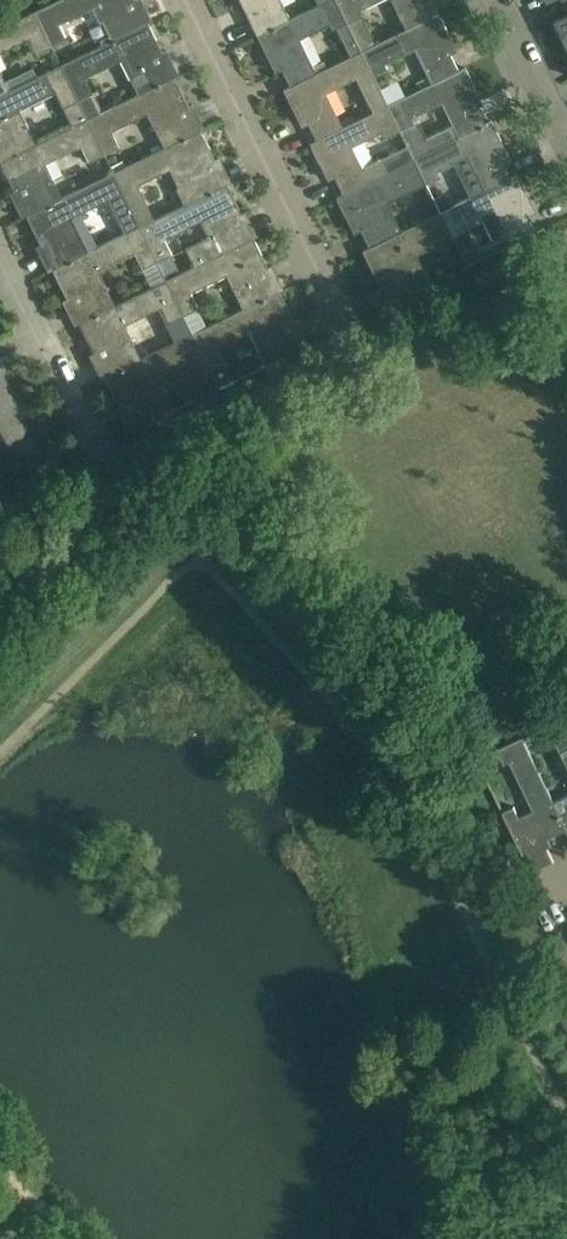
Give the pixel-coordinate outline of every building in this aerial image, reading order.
[(140,25),(135,8),(127,10),(125,2),(132,0),(56,0),(34,11),(52,46),(68,39),(60,23),(96,6),(113,39),(140,25)] [(263,32),(289,19),(279,0),(247,0),(263,32)] [(360,50),(348,24),(336,0),(328,0),(263,32),(256,35),(266,55),(272,52),(288,86),(315,72),(300,42),(299,39),(329,24),(333,32),(337,30),(350,55),(360,50)] [(348,24),(360,50),(376,42),(359,10),(379,0),(336,0),(348,24)] [(404,28),(431,16),(424,0),(390,0),(404,28)] [(30,38),(37,53),(52,46),(34,11),(0,27),(0,53),(30,38)] [(376,42),(360,50),(373,76),(387,69),(384,64),(414,49),(430,82),(458,70),(441,36),(448,33),(438,13),(431,16),(404,28),(376,42)] [(555,20),(562,35),(565,33),(566,37),(566,14),(555,20)] [(113,39),(60,64),(77,99),(91,91),(83,76),(120,59),(137,93),(169,78),(161,61),(154,65),(151,58),(162,52),(147,22),(140,25),(113,39)] [(372,112),(386,104),(373,76),(360,50),(350,55),(315,72),(289,86),(283,89),(293,109),(299,105),(316,139),(341,127),(325,93),(355,78),(372,112)] [(77,99),(60,64),(10,88),(0,93),(0,134),(3,139),(0,140),(0,152),(3,159),(35,144),(18,109),(54,91),(62,106),(71,126),(87,118),(77,99)] [(474,86),(465,67),(458,70),(430,82),(386,104),(399,130),(407,146),(413,157),(484,124),(468,90),(474,86)] [(10,88),(0,68),(0,93),(10,88)] [(174,76),(169,78),(137,93),(87,118),(104,153),(118,146),(110,130),(147,113),(164,148),(196,131),(188,115),(180,118),(177,112),(188,106),(174,76)] [(407,146),(362,168),(353,151),(351,146),(382,131),(385,137),(399,130),(386,104),(372,112),(341,127),(316,139),(309,143),(319,162),(326,159),(342,193),(413,157),(407,146)] [(87,118),(71,126),(35,144),(3,159),(0,161),(0,163),(14,191),(26,186),(29,193),(22,196),(30,212),(61,197),(45,163),(80,146),(88,161),(104,153),(87,118)] [(425,183),(440,176),(437,171),(456,162),(472,196),(511,177),(494,144),(501,140),(491,120),(484,124),(413,157),(425,183)] [(113,172),(130,207),(139,226),(154,219),(137,184),(169,169),(178,187),(176,188),(184,204),(190,201),(222,185),(214,169),(207,172),(203,165),(215,160),(200,129),(196,131),(164,148),(113,172)] [(401,230),(388,201),(425,183),(413,157),(342,193),(336,196),(345,216),(352,213),(368,246),(401,230)] [(26,215),(40,245),(45,243),(56,266),(88,251),(70,217),(106,200),(108,199),(124,233),(139,226),(130,207),(113,172),(61,197),(30,212),(26,215)] [(511,177),(472,196),(451,206),(439,212),(452,237),(466,230),(464,225),(494,209),(511,245),(544,229),(544,228),(537,231),(520,197),(527,194),(517,174),(511,177)] [(190,201),(154,219),(139,226),(156,261),(171,254),(163,238),(198,221),(206,237),(185,247),(193,266),(215,255),(248,239),(240,222),(233,226),(230,219),(241,213),(226,183),(222,185),(190,201)] [(447,198),(438,196),(433,198),(439,212),(451,206),(447,198)] [(439,212),(401,230),(368,246),(369,247),(362,250),(372,270),(378,267),(395,300),(388,304),(389,305),(433,283),(433,282),(430,283),(416,255),(452,237),(439,212)] [(88,251),(56,266),(52,268),(67,299),(78,293),(82,300),(74,304),(83,320),(114,306),(97,271),(132,254),(140,269),(156,261),(139,226),(124,233),(88,251)] [(193,266),(165,280),(182,315),(197,308),(189,292),(226,275),(243,308),(275,293),(267,276),(259,280),(256,273),(268,267),(253,237),(248,239),(193,266)] [(165,280),(114,306),(83,320),(78,322),(93,353),(105,347),(108,354),(101,357),(109,374),(140,359),(124,325),(159,307),(167,322),(182,315),(165,280)] [(220,366),(212,348),(248,331),(264,364),(260,367),(260,368),(306,346),(305,344),(301,346),(293,330),(286,334),(282,327),(294,321),(279,291),(275,293),(243,308),(206,326),(192,333),(210,371),(220,366)] [(182,315),(192,333),(206,326),(197,308),(182,315)] [(140,359),(109,374),(105,376),(120,406),(131,401),(134,408),(127,411),(135,428),(131,430),(132,431),(177,408),(177,407),(172,410),(155,376),(186,361),(203,396),(218,388),(210,371),(192,333),(140,359)] [(11,467),(11,468),(12,468),(34,457),(21,431),(15,434),(10,425),(22,419),(0,373),(0,472),(11,467)] [(566,716),(541,728),(548,741),(553,740),(566,768),(566,717),(566,716)] [(537,843),(566,829),(554,801),(521,737),(496,750),(503,764),(508,762),(532,811),(520,817),(514,805),(502,812),(507,823),(531,873),(554,862),(547,847),(541,850),(537,843)] [(554,801),(566,829),(566,831),(566,794),(554,801)]
